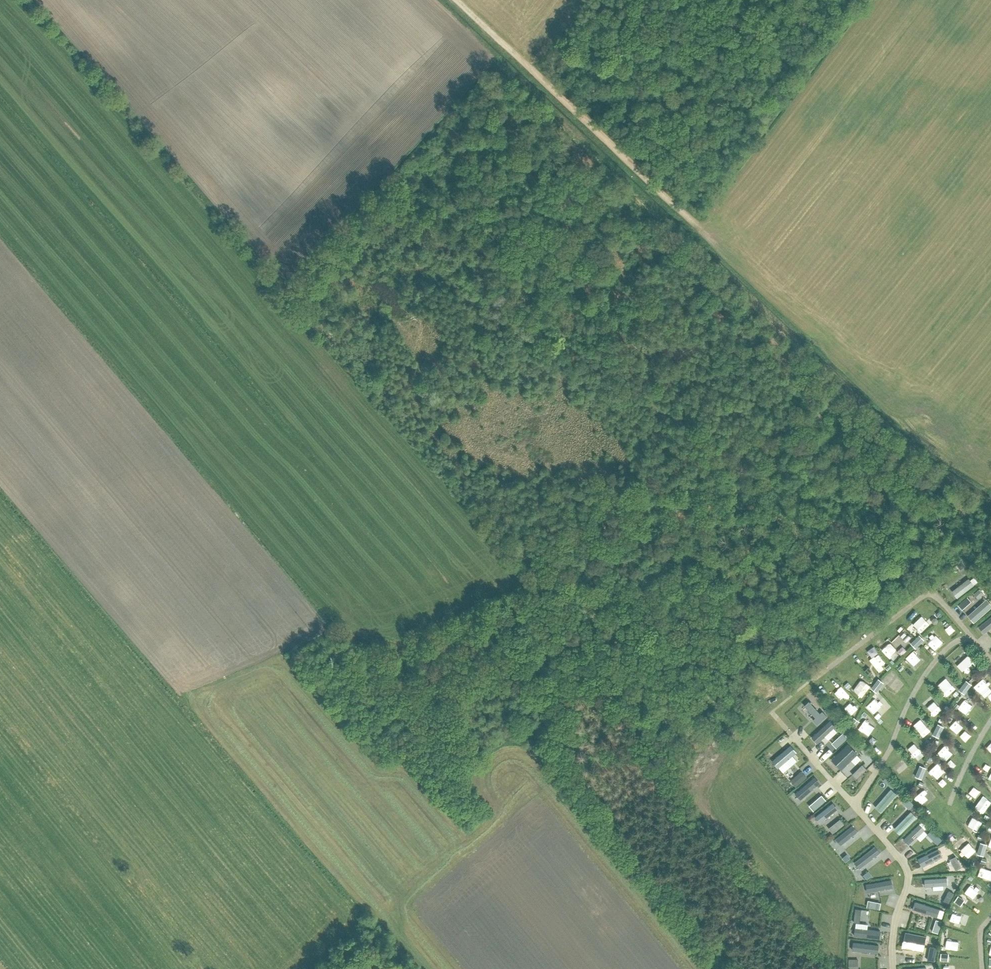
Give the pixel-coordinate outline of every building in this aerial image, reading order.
[(979,589),(975,592),(980,597),(983,594),(979,589)] [(920,620),(925,627),(934,620),(929,614),(920,620)] [(939,629),(933,636),(940,641),(945,634),(939,629)] [(903,650),(913,640),(906,632),(895,642),(903,650)] [(916,647),(924,639),(919,635),(912,643),(916,647)] [(979,649),(975,654),(981,658),(984,654),(979,649)] [(886,668),(893,661),(884,652),(877,659),(886,668)] [(967,658),(970,668),(980,664),(977,654),(967,658)] [(894,678),(903,688),(910,682),(901,672),(894,678)] [(981,681),(989,689),(990,687),(990,678),(988,674),(981,681)] [(956,677),(947,684),(953,691),(962,684),(956,677)] [(877,692),(883,683),(879,679),(872,688),(877,692)] [(964,693),(971,684),(966,681),(960,690),(964,693)] [(939,694),(931,700),(941,711),(948,704),(939,694)] [(969,694),(964,704),(974,710),(980,700),(969,694)] [(884,711),(893,704),(887,698),(879,705),(884,711)] [(963,729),(969,722),(963,716),(957,723),(963,729)] [(855,727),(859,721),(854,718),(850,724),(855,727)] [(939,737),(944,727),(938,724),(933,734),(939,737)] [(922,752),(929,746),(922,737),(914,743),(922,752)] [(950,742),(945,751),(954,756),(959,747),(950,742)] [(911,758),(905,765),(913,770),(918,763),(911,758)] [(945,774),(953,766),(946,758),(937,766),(945,774)] [(921,778),(926,768),(920,766),(916,776),(921,778)] [(928,798),(936,791),(931,785),(923,792),(928,798)] [(986,824),(990,815),(977,810),(974,819),(986,824)] [(984,855),(987,845),(981,843),(978,854),(984,855)] [(961,867),(959,861),(953,864),(955,870),(961,867)] [(893,879),(865,885),(867,894),(895,889),(893,879)] [(965,899),(958,895),(954,901),(960,905),(965,899)] [(934,910),(932,924),(951,925),(952,912),(934,910)]
